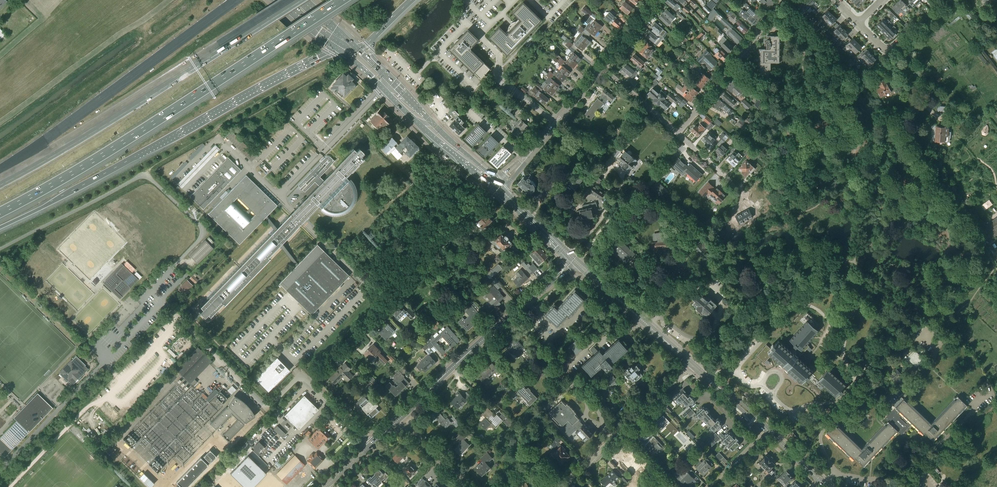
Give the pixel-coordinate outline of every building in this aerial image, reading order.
[(680,6),(676,3),(677,3),(673,0),(668,0),(666,3),(674,9),(676,10),(678,8),(679,8),(680,6)] [(759,1),(763,5),(768,10),(775,3),(772,0),(760,0),(759,1)] [(811,6),(804,0),(800,4),(807,10),(809,8),(812,10),(814,9),(811,6)] [(906,13),(910,9),(907,6),(901,0),(900,0),(896,4),(903,10),(906,13)] [(627,14),(628,14),(629,14),(630,13),(630,12),(633,7),(625,1),(620,8),(627,14)] [(508,54),(541,20),(523,3),(514,13),(522,20),(518,24),(517,24),(516,24),(515,25),(514,25),(514,26),(513,26),(513,27),(512,28),(512,29),(511,30),(511,31),(511,32),(507,35),(505,33),(500,28),(490,37),(508,54)] [(807,10),(800,4),(796,9),(802,15),(805,12),(808,15),(810,13),(807,10)] [(906,13),(903,10),(896,4),(892,8),(898,14),(901,11),(904,14),(906,13)] [(708,14),(711,11),(706,5),(703,8),(708,14)] [(947,17),(957,9),(954,5),(944,13),(947,17)] [(758,21),(746,11),(749,9),(745,6),(739,13),(746,19),(747,18),(755,25),(758,21)] [(590,17),(592,13),(585,7),(582,10),(590,17)] [(749,8),(749,9),(746,11),(758,21),(761,18),(755,13),(749,8)] [(676,19),(667,9),(667,10),(664,14),(663,13),(663,14),(664,15),(671,21),(672,23),(676,19)] [(969,19),(973,17),(967,9),(963,11),(969,19)] [(823,24),(824,23),(832,15),(828,10),(822,17),(821,18),(823,20),(821,22),(823,24)] [(616,19),(614,17),(610,11),(609,12),(608,14),(607,15),(606,16),(605,17),(604,18),(610,22),(610,21),(612,23),(612,24),(618,29),(623,24),(616,19)] [(686,25),(687,24),(685,22),(686,20),(678,11),(675,14),(681,19),(681,20),(686,25)] [(671,21),(664,15),(660,18),(659,18),(667,26),(668,26),(667,25),(671,21)] [(830,26),(837,19),(832,15),(824,23),(826,26),(825,26),(827,28),(830,26)] [(595,29),(599,31),(602,26),(594,20),(590,17),(587,22),(589,23),(591,25),(595,29)] [(730,30),(733,27),(723,17),(720,20),(730,30)] [(887,20),(884,18),(876,26),(880,31),(890,21),(888,20),(887,20)] [(744,34),(748,29),(739,20),(736,23),(739,26),(737,28),(744,34)] [(884,35),(891,29),(888,26),(891,23),(890,21),(880,31),(884,35)] [(662,36),(666,31),(664,30),(663,29),(655,22),(651,27),(653,29),(659,34),(662,36)] [(591,25),(589,23),(585,28),(595,36),(599,31),(595,29),(591,25)] [(833,41),(835,39),(844,30),(840,25),(833,32),(834,32),(832,34),(834,36),(833,37),(834,37),(832,39),(833,41)] [(893,38),(897,34),(892,30),(895,27),(894,26),(891,29),(884,35),(889,39),(892,36),(893,38)] [(576,38),(577,38),(587,46),(590,41),(582,35),(582,34),(583,32),(578,27),(576,29),(580,33),(576,38)] [(659,34),(653,29),(651,32),(650,31),(646,36),(657,45),(664,38),(662,36),(659,34)] [(469,49),(478,40),(468,30),(460,39),(461,40),(459,42),(459,41),(457,43),(458,44),(456,46),(454,45),(450,49),(480,79),(490,69),(469,49)] [(731,32),(729,30),(726,33),(737,43),(742,39),(733,30),(731,32)] [(839,43),(842,40),(849,34),(844,30),(835,39),(839,43)] [(820,40),(826,34),(824,32),(818,38),(820,40)] [(781,63),(781,39),(781,36),(774,36),(774,34),(771,34),(771,36),(767,36),(767,42),(766,42),(765,42),(765,45),(765,48),(765,49),(759,49),(759,76),(769,76),(769,73),(771,73),(771,63),(781,63)] [(822,43),(828,37),(826,34),(820,40),(822,43)] [(528,48),(535,41),(531,37),(525,44),(528,48)] [(719,43),(722,45),(728,52),(729,51),(730,51),(731,50),(731,49),(733,47),(728,43),(729,42),(727,40),(723,37),(719,42),(719,43)] [(564,41),(567,43),(572,47),(573,45),(569,41),(570,40),(567,38),(564,41)] [(587,46),(577,38),(573,42),(575,44),(575,45),(583,51),(587,46)] [(848,52),(851,49),(857,43),(853,38),(844,48),(848,52)] [(651,54),(654,51),(651,48),(652,47),(647,42),(642,47),(651,54)] [(856,54),(862,47),(857,43),(851,49),(854,52),(851,55),(853,56),(856,53),(856,54)] [(833,54),(839,48),(837,45),(832,50),(833,50),(831,52),(833,54)] [(647,59),(651,54),(642,47),(638,51),(644,56),(647,59)] [(719,50),(717,48),(714,51),(723,60),(727,56),(721,49),(719,50)] [(837,54),(842,50),(839,48),(833,54),(835,56),(837,54)] [(573,53),(569,49),(566,53),(568,55),(567,55),(570,57),(578,63),(581,59),(573,53)] [(867,50),(866,49),(863,53),(863,54),(861,54),(858,57),(858,59),(860,61),(863,64),(865,62),(872,54),(868,50),(867,50)] [(717,63),(710,55),(710,54),(707,50),(697,60),(701,63),(703,61),(707,65),(706,66),(710,70),(717,63)] [(869,70),(878,61),(876,60),(876,59),(872,54),(865,62),(868,64),(867,68),(869,70)] [(640,71),(643,68),(639,65),(642,61),(635,55),(631,58),(632,59),(631,60),(633,61),(632,63),(640,71)] [(574,68),(578,63),(570,57),(566,62),(574,68)] [(848,66),(853,61),(850,59),(846,63),(846,64),(844,66),(845,68),(848,65),(848,66)] [(884,74),(891,67),(887,63),(880,69),(884,74)] [(633,78),(638,72),(627,64),(622,70),(630,76),(633,78)] [(567,77),(571,72),(563,66),(559,71),(567,77)] [(567,77),(559,71),(556,69),(553,73),(554,75),(563,82),(567,77)] [(701,76),(698,74),(699,74),(693,69),(691,72),(694,74),(697,77),(699,79),(705,83),(709,78),(703,74),(701,76)] [(859,81),(866,74),(864,72),(856,79),(859,81)] [(549,77),(545,82),(548,84),(556,90),(560,86),(551,79),(553,77),(548,73),(547,75),(549,77)] [(348,76),(346,74),(344,77),(342,75),(343,75),(343,74),(333,84),(334,85),(331,88),(335,92),(336,91),(341,97),(343,95),(344,95),(350,89),(352,91),(356,87),(353,85),(354,84),(350,81),(352,79),(351,79),(352,79),(348,75),(348,76)] [(633,88),(637,84),(629,77),(625,82),(633,88)] [(886,85),(882,77),(877,80),(881,88),(877,90),(881,97),(890,92),(886,85)] [(701,88),(705,83),(699,79),(695,84),(701,88)] [(743,90),(742,89),(738,86),(739,85),(733,80),(730,84),(741,94),(744,91),(748,94),(750,91),(745,87),(743,90)] [(541,86),(535,81),(533,84),(535,86),(538,88),(540,90),(541,90),(543,88),(552,95),(556,90),(548,84),(545,82),(541,86)] [(684,93),(686,90),(683,88),(678,84),(676,87),(684,93)] [(741,94),(730,84),(727,88),(732,93),(733,92),(737,95),(738,97),(739,96),(741,94)] [(538,88),(535,86),(532,91),(536,95),(535,96),(537,98),(544,105),(549,99),(539,91),(540,90),(538,88)] [(694,97),(698,92),(692,87),(688,92),(694,97)] [(925,97),(933,91),(934,92),(931,87),(922,93),(925,98),(926,98),(925,97)] [(658,93),(653,88),(648,94),(653,99),(658,93)] [(611,101),(614,97),(604,89),(601,93),(602,94),(608,99),(611,101)] [(660,105),(668,95),(661,90),(658,93),(653,99),(653,100),(659,105),(660,105)] [(690,102),(694,97),(688,92),(685,97),(690,102)] [(721,97),(732,107),(737,101),(727,92),(725,93),(724,94),(722,95),(722,96),(721,97)] [(675,98),(670,93),(668,95),(660,105),(666,110),(671,104),(670,104),(672,101),(674,103),(677,100),(681,102),(675,98)] [(591,120),(608,99),(602,94),(599,99),(598,98),(585,115),(591,120)] [(732,111),(719,100),(714,106),(719,110),(722,106),(727,111),(727,112),(729,114),(732,111)] [(747,110),(751,106),(744,100),(741,103),(747,110)] [(765,105),(761,101),(756,107),(759,110),(765,105)] [(466,124),(462,121),(464,119),(452,108),(452,109),(448,112),(455,119),(453,122),(452,120),(451,120),(449,122),(449,123),(450,124),(450,125),(459,134),(465,128),(463,126),(466,124)] [(525,119),(528,116),(522,110),(519,114),(525,119)] [(371,121),(374,123),(372,125),(372,126),(372,127),(375,130),(376,130),(377,130),(379,128),(382,131),(391,121),(388,117),(389,116),(385,113),(384,114),(380,111),(371,121)] [(709,125),(712,121),(707,116),(704,120),(709,125)] [(748,125),(752,121),(746,116),(743,120),(748,125)] [(743,130),(747,125),(741,119),(736,125),(743,130)] [(519,138),(528,127),(521,120),(511,131),(519,138)] [(705,128),(701,124),(698,128),(696,125),(691,131),(698,136),(705,128)] [(945,127),(936,127),(935,141),(949,142),(949,138),(950,138),(951,132),(948,132),(948,129),(945,128),(945,127)] [(465,139),(473,146),(483,135),(475,128),(465,139)] [(709,134),(707,133),(701,140),(706,143),(714,134),(713,133),(712,135),(710,133),(709,134)] [(712,145),(714,143),(713,142),(715,139),(714,139),(716,136),(714,134),(706,143),(706,144),(705,145),(707,147),(708,146),(709,146),(711,144),(712,145)] [(411,140),(408,137),(407,136),(401,143),(397,148),(401,152),(402,150),(406,153),(406,152),(410,156),(419,147),(418,146),(418,147),(415,143),(415,142),(415,141),(414,139),(412,139),(412,140),(412,139),(411,140)] [(387,153),(397,143),(392,137),(382,147),(387,153)] [(488,139),(477,150),(485,157),(496,146),(488,139)] [(202,144),(188,158),(191,161),(205,146),(202,144)] [(723,156),(728,150),(721,144),(716,150),(723,156)] [(215,146),(177,185),(181,189),(219,150),(215,146)] [(490,161),(498,168),(512,153),(504,146),(490,161)] [(202,310),(200,312),(205,317),(207,314),(208,314),(210,317),(222,304),(223,304),(223,305),(224,306),(270,258),(269,257),(268,257),(279,245),(282,243),(297,227),(300,224),(305,219),(318,205),(321,208),(322,208),(322,209),(323,209),(323,210),(324,210),(325,211),(326,211),(327,212),(328,212),(329,212),(329,213),(330,213),(331,213),(332,213),(333,213),(334,213),(335,213),(336,213),(337,213),(338,213),(339,213),(340,213),(341,212),(342,212),(343,212),(344,211),(345,211),(345,210),(346,210),(347,209),(348,209),(348,208),(349,208),(349,207),(350,207),(350,206),(351,205),(351,204),(352,204),(352,203),(352,202),(353,202),(353,201),(353,200),(354,199),(354,198),(354,197),(354,196),(354,195),(354,194),(354,193),(354,192),(354,191),(354,190),(354,189),(354,188),(353,187),(353,186),(353,185),(352,185),(352,184),(351,183),(351,182),(350,182),(350,181),(349,181),(349,180),(348,179),(346,177),(360,162),(364,159),(361,156),(364,153),(359,148),(356,151),(353,149),(341,162),(295,210),(290,214),(288,216),(277,228),(274,230),(231,275),(200,307),(203,309),(202,310)] [(625,151),(624,150),(622,152),(623,153),(622,154),(621,153),(617,157),(621,161),(619,163),(622,166),(622,167),(628,172),(630,170),(630,169),(631,168),(632,168),(634,168),(635,167),(634,165),(637,160),(635,159),(625,151)] [(730,162),(737,154),(739,153),(735,150),(727,159),(730,162)] [(752,150),(751,152),(747,156),(746,157),(749,159),(755,153),(752,150)] [(734,166),(742,158),(743,157),(739,153),(737,154),(730,162),(734,166)] [(302,190),(305,192),(335,161),(331,157),(329,156),(328,156),(326,156),(325,157),(298,186),(300,188),(300,189),(300,190),(301,190),(302,190)] [(203,209),(241,170),(228,157),(190,196),(203,209)] [(685,170),(686,168),(682,164),(683,163),(678,159),(678,158),(671,166),(676,170),(677,169),(680,171),(679,172),(681,175),(685,170)] [(746,175),(749,172),(751,173),(755,169),(746,161),(739,168),(743,171),(742,173),(744,175),(746,175)] [(185,162),(170,177),(173,180),(188,164),(185,162)] [(665,168),(666,168),(662,172),(664,174),(668,170),(671,167),(668,164),(665,168)] [(702,175),(690,164),(686,168),(685,170),(696,181),(702,175),(702,174),(702,175)] [(532,178),(530,176),(531,175),(530,174),(527,177),(525,175),(524,177),(518,184),(527,191),(527,192),(530,193),(532,192),(534,190),(534,187),(533,185),(532,184),(529,182),(532,178)] [(602,180),(595,174),(590,180),(593,182),(595,180),(599,183),(602,180)] [(273,224),(267,216),(277,205),(246,175),(213,209),(208,214),(239,244),(265,218),(271,226),(274,230),(277,228),(274,225),(273,224)] [(575,190),(582,180),(577,176),(569,185),(569,186),(574,189),(574,190),(575,190)] [(605,194),(589,183),(580,193),(586,198),(590,192),(601,199),(604,201),(607,196),(605,194)] [(660,197),(664,192),(655,184),(651,189),(660,197)] [(719,190),(716,187),(714,189),(712,187),(710,190),(705,186),(699,192),(704,197),(708,193),(713,197),(712,197),(714,198),(719,203),(725,196),(722,193),(720,190),(719,190)] [(594,216),(592,208),(597,206),(596,202),(582,205),(583,209),(577,211),(579,220),(582,220),(586,219),(586,220),(588,222),(590,221),(591,219),(590,218),(594,217),(594,216)] [(747,207),(733,212),(735,221),(750,216),(747,207)] [(484,229),(492,221),(489,218),(490,217),(487,214),(478,223),(477,222),(476,224),(479,227),(481,226),(484,229)] [(504,236),(501,233),(500,233),(499,234),(499,236),(494,240),(493,239),(491,242),(494,245),(495,244),(499,248),(499,249),(499,250),(501,252),(502,252),(503,251),(504,250),(504,251),(507,248),(506,248),(508,246),(510,247),(511,248),(512,248),(514,246),(514,245),(513,244),(512,242),(512,241),(509,239),(509,237),(507,235),(505,235),(504,236)] [(664,242),(664,239),(667,239),(667,234),(663,234),(660,234),(657,234),(654,235),(654,240),(658,240),(658,243),(651,243),(652,248),(671,247),(670,242),(664,242)] [(701,243),(694,235),(690,238),(697,246),(694,248),(701,255),(707,250),(706,250),(711,246),(705,239),(701,243)] [(625,264),(635,253),(618,238),(608,250),(613,255),(614,254),(625,264)] [(204,240),(189,254),(198,263),(213,249),(204,240)] [(296,266),(279,283),(311,315),(349,276),(317,244),(298,264),(282,243),(279,245),(296,266)] [(542,262),(547,257),(539,247),(533,252),(542,262)] [(531,275),(534,273),(529,268),(524,262),(522,264),(531,275)] [(121,297),(122,297),(138,280),(122,263),(121,264),(123,266),(116,274),(115,273),(105,283),(113,290),(114,289),(122,297),(121,297)] [(534,273),(538,269),(533,263),(529,268),(534,273)] [(489,279),(502,269),(498,264),(491,270),(491,271),(486,275),(489,279)] [(523,272),(521,269),(516,274),(519,277),(514,281),(519,287),(529,278),(523,272)] [(188,292),(190,290),(189,290),(193,286),(187,280),(182,286),(179,290),(184,295),(188,291),(188,292)] [(498,289),(501,286),(496,280),(492,283),(498,289)] [(496,307),(501,303),(499,302),(504,297),(493,286),(485,294),(490,300),(496,307)] [(544,315),(549,319),(552,322),(557,327),(567,316),(569,318),(586,300),(575,289),(558,308),(554,304),(554,305),(544,315)] [(716,305),(703,293),(701,295),(701,294),(701,295),(699,297),(695,294),(695,293),(694,294),(692,297),(691,297),(692,298),(696,301),(693,303),(693,304),(697,307),(696,308),(697,308),(700,311),(700,312),(701,311),(706,315),(707,316),(707,315),(716,305)] [(481,310),(474,303),(470,307),(468,305),(463,309),(469,316),(465,320),(463,317),(458,322),(462,326),(465,324),(469,329),(480,318),(476,314),(480,310),(481,310)] [(396,316),(402,310),(396,304),(390,310),(396,316)] [(411,319),(415,314),(409,308),(404,313),(411,319)] [(828,369),(823,375),(810,363),(807,366),(799,359),(806,351),(810,346),(807,344),(819,331),(816,329),(820,324),(803,309),(793,321),(800,327),(789,340),(794,344),(793,345),(794,346),(790,351),(778,340),(774,345),(773,344),(771,346),(772,347),(771,348),(766,344),(756,356),(764,363),(771,355),(779,362),(777,365),(781,368),(782,367),(785,370),(784,372),(788,375),(790,372),(802,382),(804,380),(819,393),(824,387),(836,397),(840,393),(841,394),(843,391),(842,390),(846,386),(828,369)] [(435,330),(441,324),(437,321),(431,326),(435,330)] [(395,331),(387,323),(378,332),(386,340),(390,336),(395,331)] [(451,348),(452,348),(457,343),(456,343),(460,340),(448,327),(439,335),(437,333),(431,338),(431,337),(425,342),(429,347),(431,349),(430,347),(433,345),(443,355),(451,348)] [(532,356),(527,350),(516,338),(512,341),(513,342),(507,347),(515,356),(521,351),(529,359),(532,356)] [(611,364),(628,349),(619,339),(603,354),(601,351),(600,349),(594,354),(595,355),(583,365),(592,375),(603,365),(607,370),(613,365),(611,364)] [(425,342),(424,341),(420,345),(425,350),(429,347),(425,342)] [(582,350),(575,342),(575,341),(569,346),(576,355),(582,350)] [(906,342),(905,341),(901,344),(902,345),(899,348),(901,351),(908,344),(906,342)] [(375,348),(373,346),(366,352),(365,353),(372,360),(376,355),(377,356),(385,364),(388,361),(392,365),(396,361),(389,354),(385,358),(378,351),(379,350),(377,347),(375,348)] [(193,386),(197,382),(194,379),(212,361),(198,347),(176,369),(193,386)] [(411,348),(405,353),(408,357),(414,351),(411,348)] [(915,367),(923,359),(916,351),(908,359),(915,367)] [(73,384),(89,368),(85,365),(86,364),(76,355),(59,373),(69,382),(70,381),(73,384)] [(420,371),(423,369),(425,372),(436,362),(429,355),(416,367),(420,371)] [(277,357),(255,379),(268,391),(289,370),(277,357)] [(492,363),(489,366),(488,365),(482,370),(484,371),(481,373),(483,375),(480,378),(483,382),(487,379),(487,380),(495,373),(497,375),(500,372),(498,370),(492,363)] [(352,376),(347,371),(350,369),(345,364),(331,378),(335,383),(342,375),(347,380),(352,376)] [(641,365),(640,364),(638,364),(637,365),(633,368),(632,367),(630,368),(629,367),(626,370),(623,373),(628,379),(629,378),(630,377),(633,381),(633,380),(635,382),(642,376),(640,374),(641,373),(642,372),(640,369),(640,368),(641,367),(641,365)] [(395,395),(409,383),(402,375),(406,371),(400,365),(396,369),(398,371),(393,376),(395,378),(387,385),(395,395)] [(616,368),(606,378),(611,384),(610,385),(612,386),(616,383),(614,381),(617,379),(613,375),(619,371),(616,368)] [(539,369),(532,376),(537,381),(544,375),(539,369)] [(898,384),(904,378),(901,375),(896,370),(890,375),(898,384)] [(360,389),(363,391),(367,387),(368,389),(372,385),(368,381),(360,389)] [(527,389),(523,386),(518,391),(528,401),(527,402),(530,405),(537,398),(534,394),(533,393),(533,394),(528,388),(527,389)] [(688,396),(685,393),(686,392),(683,389),(678,395),(675,398),(680,404),(682,402),(687,407),(690,404),(691,405),(695,402),(694,401),(695,400),(690,394),(688,396)] [(470,398),(473,396),(469,390),(466,393),(467,395),(464,398),(460,393),(457,396),(457,397),(452,401),(457,407),(460,404),(462,406),(465,403),(464,403),(470,398)] [(38,393),(14,418),(16,420),(0,436),(0,453),(5,458),(11,451),(54,407),(37,391),(36,392),(38,393)] [(318,409),(304,395),(304,396),(284,415),(284,416),(299,430),(318,410),(318,409)] [(247,406),(244,403),(245,403),(244,402),(242,401),(241,400),(239,399),(238,398),(237,397),(235,396),(234,396),(228,405),(228,404),(228,405),(229,406),(227,407),(226,406),(210,423),(211,423),(216,428),(220,424),(221,425),(221,426),(233,414),(238,419),(237,421),(237,420),(223,435),(228,440),(244,424),(243,423),(245,421),(246,422),(255,416),(254,414),(253,413),(252,411),(251,410),(250,409),(249,408),(249,407),(247,405),(247,406)] [(603,404),(606,401),(601,396),(598,399),(603,404)] [(366,400),(363,398),(364,397),(356,404),(358,407),(361,405),(370,415),(372,413),(374,415),(379,411),(375,407),(376,407),(375,405),(377,404),(372,399),(369,402),(367,399),(366,400)] [(932,440),(966,404),(958,397),(932,424),(908,402),(907,401),(906,402),(903,399),(894,408),(895,408),(885,419),(887,422),(884,425),(863,447),(864,448),(862,451),(834,425),(826,433),(854,459),(855,458),(863,465),(881,446),(882,447),(897,431),(901,434),(911,424),(922,434),(924,432),(932,440)] [(566,405),(562,400),(550,411),(552,414),(551,415),(559,424),(560,424),(559,424),(560,423),(563,426),(569,420),(573,425),(573,424),(578,430),(576,432),(583,440),(584,441),(588,438),(589,437),(590,438),(592,436),(591,435),(592,434),(587,429),(588,428),(585,424),(584,425),(579,420),(579,419),(575,414),(576,413),(576,414),(577,413),(576,412),(575,411),(574,410),(574,409),(572,408),(571,406),(569,405),(567,403),(567,404),(566,405)] [(826,405),(822,410),(828,414),(831,410),(826,405)] [(703,407),(702,406),(698,410),(699,411),(695,414),(701,420),(702,418),(708,425),(714,419),(708,413),(709,411),(706,408),(705,409),(703,407)] [(494,414),(487,408),(481,415),(482,416),(484,414),(487,416),(479,424),(485,430),(491,424),(490,424),(491,423),(495,427),(494,428),(495,428),(502,420),(497,414),(495,417),(494,416),(494,417),(492,416),(493,415),(494,414)] [(439,414),(436,411),(428,417),(433,422),(437,419),(445,427),(451,422),(448,419),(447,420),(446,419),(445,419),(440,413),(439,414)] [(816,412),(811,418),(817,423),(822,417),(816,412)] [(656,422),(654,423),(657,426),(656,427),(660,432),(666,426),(672,432),(676,428),(678,427),(671,420),(670,419),(668,421),(663,415),(656,422),(656,421),(655,421),(656,422)] [(456,427),(460,424),(453,417),(450,419),(455,424),(454,425),(456,427)] [(513,424),(507,418),(504,422),(510,428),(513,424)] [(721,421),(718,418),(715,421),(714,419),(708,425),(709,426),(709,427),(714,432),(717,429),(718,430),(722,426),(721,425),(722,424),(720,422),(721,421)] [(282,438),(286,434),(277,426),(274,429),(282,438)] [(328,440),(330,438),(329,437),(331,436),(320,426),(308,439),(318,449),(328,439),(328,440)] [(665,448),(647,430),(641,435),(642,436),(639,439),(638,438),(644,445),(649,440),(654,446),(651,450),(655,454),(661,448),(663,450),(665,448)] [(729,432),(729,433),(728,432),(724,436),(721,433),(718,436),(720,438),(722,440),(732,451),(740,444),(737,441),(738,440),(735,437),(731,432),(730,433),(729,432)] [(795,443),(799,439),(797,437),(792,432),(787,438),(792,443),(793,441),(795,443)] [(962,441),(968,436),(966,432),(959,437),(962,441)] [(460,455),(470,445),(464,440),(466,438),(461,433),(456,439),(461,444),(458,447),(458,446),(455,450),(460,455)] [(562,446),(559,443),(561,440),(559,438),(556,435),(548,441),(557,450),(554,453),(553,453),(551,454),(551,455),(554,458),(555,458),(556,457),(560,461),(560,463),(563,463),(563,461),(565,459),(566,460),(570,456),(565,450),(566,449),(562,445),(562,446)] [(259,456),(261,454),(260,453),(265,448),(263,447),(264,446),(259,442),(253,447),(255,449),(253,451),(259,456)] [(206,448),(187,466),(197,474),(216,455),(210,450),(206,448)] [(286,452),(281,457),(285,461),(290,456),(289,455),(286,452)] [(316,452),(307,462),(315,469),(324,459),(316,452)] [(482,475),(491,468),(487,463),(492,458),(487,452),(481,458),(483,461),(475,468),(482,475)] [(398,463),(399,462),(403,457),(398,453),(393,458),(398,463)] [(230,474),(244,486),(253,486),(266,473),(248,455),(230,474)] [(305,465),(295,455),(276,474),(287,485),(305,465)] [(624,462),(622,463),(631,472),(634,475),(644,465),(636,457),(635,459),(631,455),(629,457),(627,456),(622,460),(624,462)] [(689,466),(691,468),(694,465),(692,463),(689,460),(691,458),(687,455),(682,460),(689,466)] [(774,472),(770,468),(775,464),(766,455),(758,463),(765,470),(766,469),(772,474),(774,472)] [(700,461),(695,466),(697,468),(703,475),(711,467),(711,466),(713,464),(707,458),(702,463),(700,461)] [(678,477),(677,478),(687,486),(691,486),(694,484),(691,481),(694,479),(688,472),(691,469),(685,463),(682,461),(679,464),(681,466),(682,466),(674,474),(678,477)] [(410,477),(416,471),(409,464),(403,470),(410,477)] [(384,474),(379,469),(374,473),(375,474),(382,481),(384,479),(385,480),(389,476),(386,472),(384,474)] [(616,484),(614,482),(619,477),(613,471),(601,482),(605,486),(609,483),(613,486),(614,486),(615,486),(616,486),(616,485),(616,484)] [(779,478),(777,479),(779,482),(780,481),(781,482),(780,483),(784,486),(786,486),(787,486),(785,485),(793,478),(789,474),(789,472),(788,471),(786,471),(779,478)] [(375,474),(372,477),(371,476),(368,479),(373,485),(371,486),(375,486),(374,486),(376,485),(378,486),(383,482),(382,481),(375,474)] [(626,483),(629,480),(624,475),(621,478),(626,483)]
